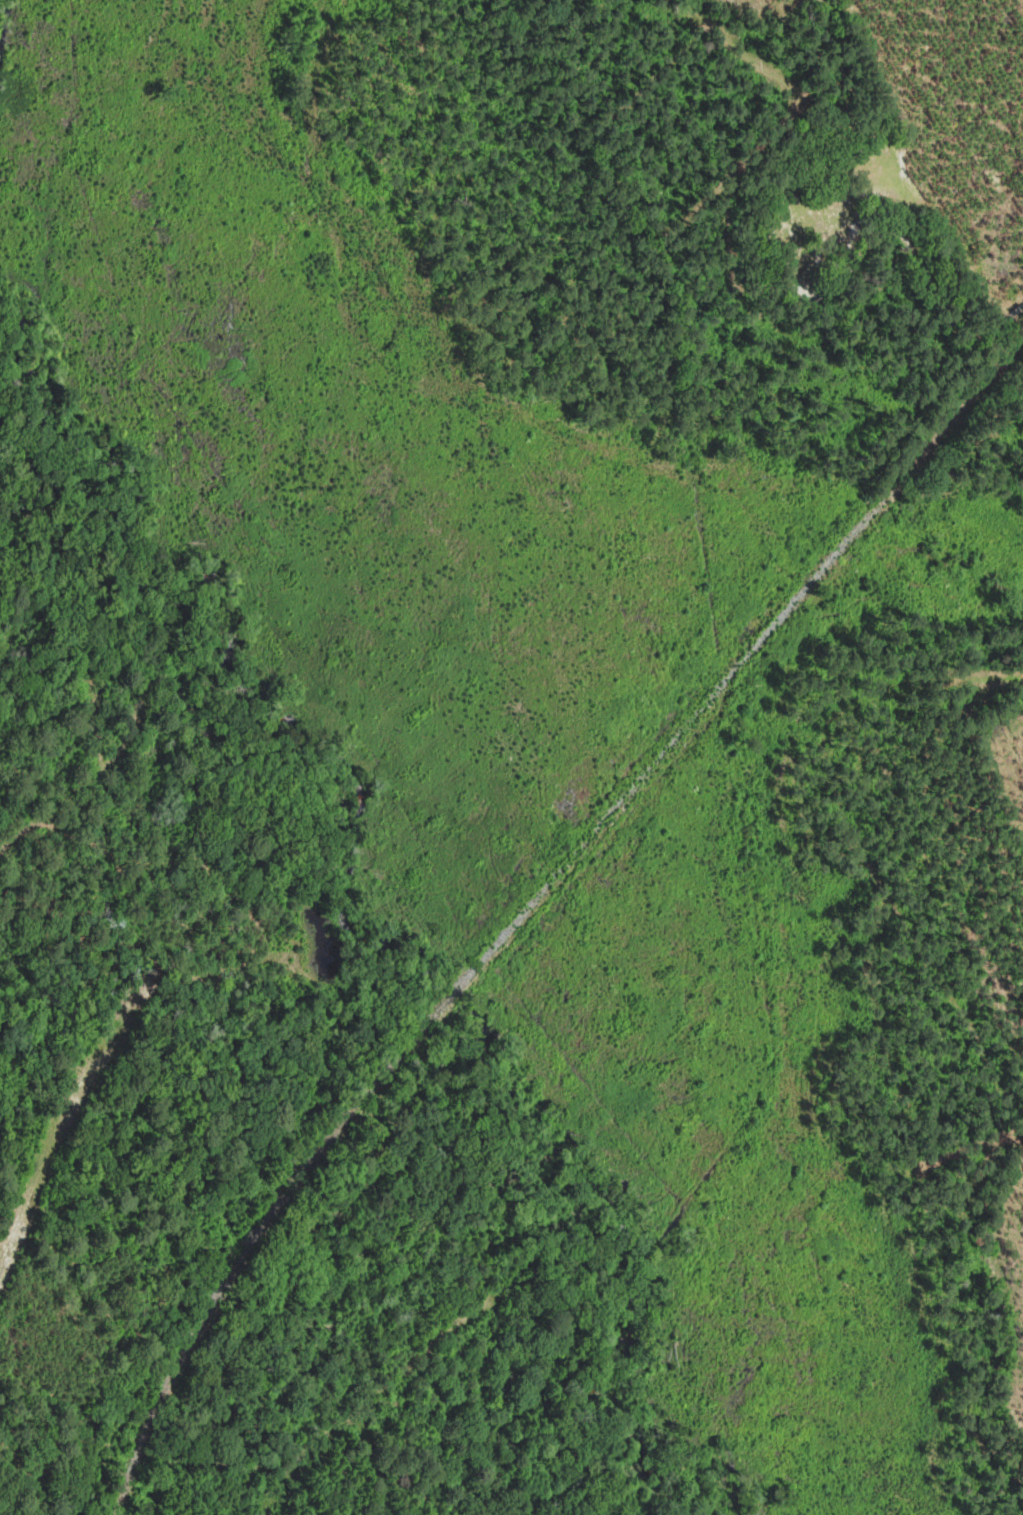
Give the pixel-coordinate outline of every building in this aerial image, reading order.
[(103,927),(122,933),(126,922),(107,916),(103,927)]
